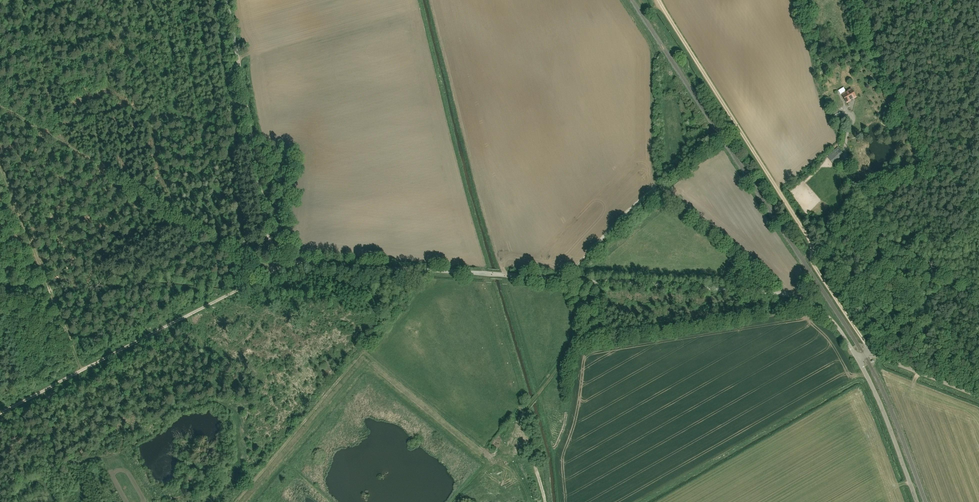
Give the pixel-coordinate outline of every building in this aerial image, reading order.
[(852,91),(843,96),(848,104),(856,98),(852,91)] [(827,156),(834,164),(844,154),(837,146),(827,156)]
